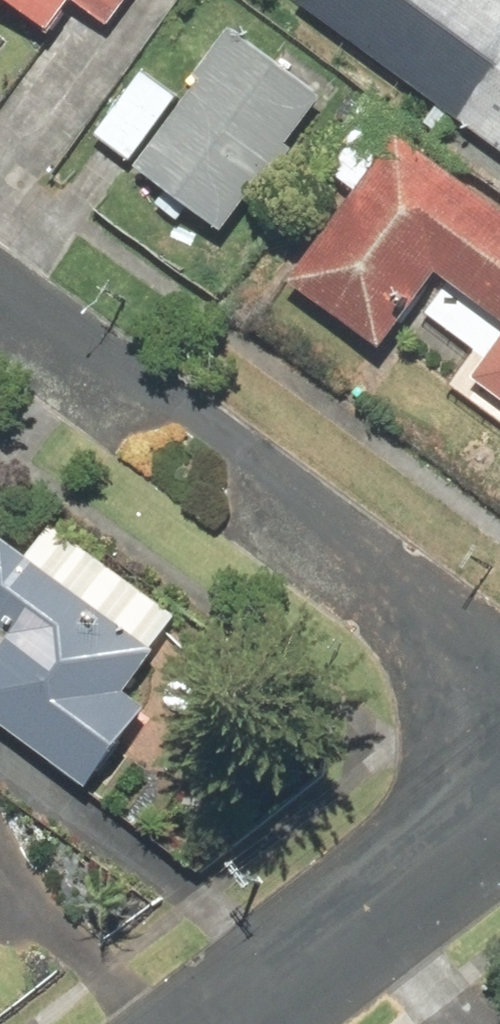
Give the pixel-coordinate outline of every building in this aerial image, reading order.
[(41,42),(67,7),(106,36),(133,0),(0,0),(0,11),(41,42)] [(499,162),(499,0),(296,0),(291,8),(499,162)] [(181,104),(128,177),(218,243),(321,102),(231,36),(181,104)] [(139,73),(86,146),(128,177),(181,104),(139,73)] [(285,292),(376,360),(439,276),(499,321),(499,223),(393,145),(285,292)] [(467,392),(499,416),(499,347),(467,392)] [(0,547),(0,736),(86,799),(144,718),(120,701),(174,626),(46,533),(24,564),(0,547)]
